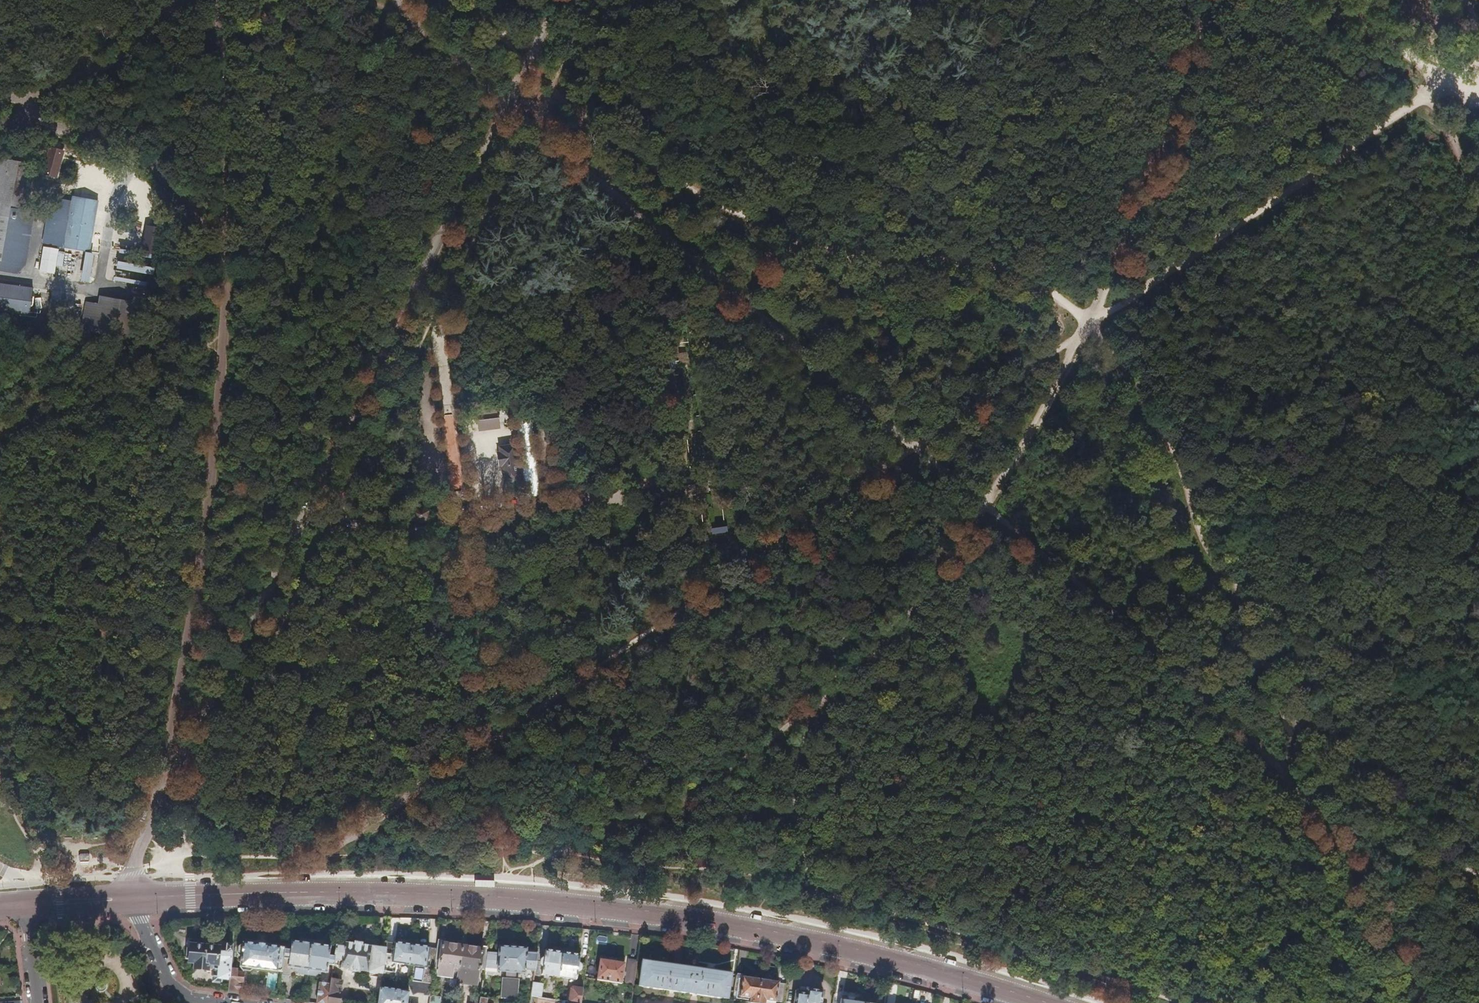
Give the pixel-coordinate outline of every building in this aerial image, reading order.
[(6,30),(9,20),(0,18),(0,29),(6,30)] [(42,173),(56,177),(64,152),(50,148),(42,173)] [(19,274),(25,266),(34,213),(19,211),(27,165),(19,161),(0,158),(0,271),(19,274)] [(43,241),(90,249),(98,198),(72,194),(71,200),(50,197),(43,241)] [(125,211),(132,214),(137,203),(130,200),(125,211)] [(134,219),(141,221),(143,213),(136,211),(134,219)] [(142,252),(159,255),(164,228),(147,225),(142,252)] [(27,314),(30,291),(0,287),(0,311),(27,314)] [(93,328),(132,334),(137,301),(99,295),(93,328)] [(667,349),(669,373),(677,373),(677,365),(678,365),(677,348),(667,349)] [(476,405),(477,427),(499,425),(497,404),(476,405)] [(515,419),(526,499),(540,497),(530,417),(515,419)] [(501,469),(503,485),(519,482),(513,448),(498,451),(498,455),(496,455),(498,469),(501,469)] [(682,477),(684,485),(698,483),(697,479),(693,480),(692,475),(682,477)] [(412,520),(418,526),(424,525),(428,519),(428,513),(424,510),(417,510),(412,514),(412,520)] [(727,525),(712,527),(713,534),(728,531),(727,525)] [(707,839),(707,848),(716,848),(716,839),(707,839)] [(306,976),(310,946),(291,943),(290,947),(285,946),(284,950),(281,973),(281,974),(287,975),(290,968),(292,968),(293,972),(298,975),(306,976)] [(383,965),(385,950),(361,947),(361,945),(353,944),(353,945),(344,944),(343,948),(335,947),(334,952),(333,961),(341,962),(341,968),(349,970),(349,972),(358,974),(359,971),(382,975),(383,965)] [(408,965),(411,946),(394,944),(391,963),(408,965)] [(452,970),(458,971),(461,948),(437,944),(436,950),(433,971),(439,971),(438,975),(450,977),(452,970)] [(228,984),(229,973),(232,945),(226,945),(226,954),(218,953),(218,948),(191,945),(190,948),(186,948),(185,959),(189,959),(189,962),(194,963),(194,968),(214,969),(214,982),(228,984)] [(281,973),(284,950),(267,948),(267,946),(255,945),(255,946),(243,945),(243,946),(237,947),(237,955),(237,957),(241,957),(240,967),(242,971),(250,972),(252,969),(281,973)] [(333,961),(334,952),(329,952),(329,948),(310,946),(306,976),(314,977),(316,975),(318,975),(319,972),(326,973),(327,966),(332,967),(333,961)] [(431,984),(433,971),(436,950),(411,946),(408,965),(425,968),(423,983),(431,984)] [(534,970),(537,954),(525,953),(525,949),(499,947),(497,960),(486,959),(484,970),(506,972),(505,979),(502,980),(501,998),(503,998),(503,1002),(513,1002),(514,999),(516,999),(517,981),(514,981),(514,973),(524,974),(524,970),(534,970)] [(478,972),(483,973),(484,970),(486,959),(486,952),(461,948),(458,971),(457,984),(476,987),(478,972)] [(558,977),(562,954),(545,951),(544,958),(541,960),(540,965),(542,967),(542,975),(558,977)] [(579,956),(562,954),(558,977),(575,980),(577,972),(579,971),(580,965),(578,964),(579,956)] [(608,982),(621,984),(624,964),(599,960),(597,980),(608,982)] [(625,984),(633,985),(637,961),(628,960),(625,984)] [(727,999),(731,974),(642,961),(638,986),(727,999)] [(381,977),(391,979),(393,967),(383,965),(382,975),(381,977)] [(227,991),(240,994),(241,974),(229,973),(228,984),(227,991)] [(741,1002),(743,1002),(757,1002),(760,981),(736,976),(732,1001),(741,1002)] [(340,982),(331,980),(330,986),(328,1002),(339,1002),(340,982)] [(430,997),(430,996),(431,984),(423,983),(408,981),(408,986),(412,996),(416,993),(423,994),(423,996),(430,997)] [(493,1002),(485,1001),(488,982),(482,981),(480,999),(480,1002),(493,1002)] [(765,1000),(775,1002),(778,983),(760,981),(757,1002),(764,1002),(765,1000)] [(530,997),(538,998),(539,997),(541,986),(541,985),(532,983),(530,997)] [(782,1002),(785,984),(778,983),(775,1002),(782,1002)] [(330,986),(319,984),(316,1002),(328,1002),(330,986)] [(408,993),(380,989),(378,1002),(407,1002),(408,993)] [(582,990),(570,989),(568,1002),(569,1002),(580,1002),(582,990)] [(822,993),(808,991),(808,992),(798,990),(795,1002),(820,1002),(822,993)]
